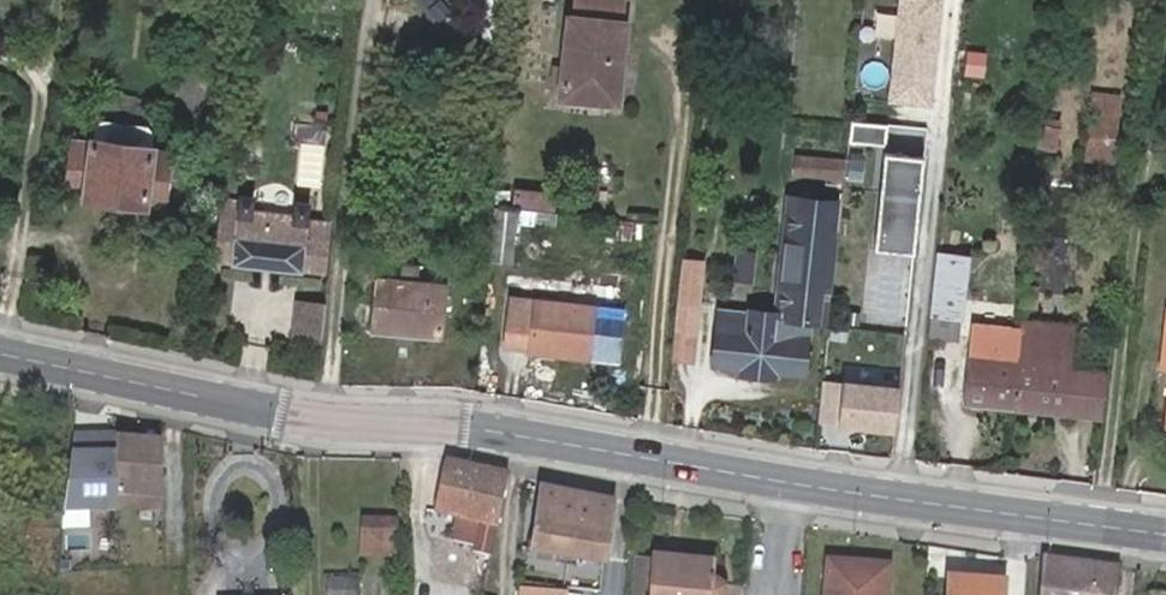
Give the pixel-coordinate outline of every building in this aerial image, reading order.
[(619,0),(576,0),(574,18),(619,24),(622,0),(619,0)] [(888,103),(933,108),(946,0),(900,0),(888,103)] [(619,24),(574,18),(570,18),(562,98),(617,104),(623,24),(619,24)] [(178,62),(172,122),(209,125),(216,67),(211,66),(213,47),(184,43),(181,62),(178,62)] [(1090,157),(1119,159),(1125,88),(1095,86),(1090,157)] [(888,126),(851,122),(849,141),(886,145),(888,126)] [(84,197),(142,207),(143,201),(162,205),(170,156),(152,154),(151,148),(132,147),(136,127),(118,125),(116,137),(101,133),(100,142),(92,139),(93,143),(72,140),(66,188),(85,191),(84,197)] [(795,154),(793,177),(845,181),(847,159),(795,154)] [(924,158),(885,154),(874,249),(913,254),(924,158)] [(250,217),(251,198),(239,197),(239,198),(222,197),(216,261),(231,262),(233,265),(307,271),(307,269),(324,272),(327,234),(305,231),(307,205),(294,203),(292,222),(250,217)] [(294,203),(251,198),(250,217),(292,222),(294,203)] [(786,240),(777,315),(748,312),(748,315),(720,313),(718,332),(715,335),(714,363),(742,368),(743,375),(773,377),(773,370),(803,373),(809,320),(824,322),(835,246),(832,246),(837,204),(810,202),(809,211),(791,210),(790,240),(786,240)] [(515,212),(497,211),(492,260),(511,261),(515,212)] [(967,258),(937,254),(933,292),(955,294),(962,295),(967,258)] [(687,261),(682,304),(699,307),(703,283),(696,282),(698,262),(687,261)] [(371,331),(439,338),(444,286),(376,279),(374,280),(357,278),(352,326),(371,329),(371,331)] [(933,292),(932,306),(954,309),(955,294),(933,292)] [(534,349),(538,303),(538,297),(509,294),(504,346),(534,349)] [(954,309),(932,306),(928,338),(957,342),(962,295),(955,294),(954,309)] [(290,339),(321,345),(326,304),(297,299),(290,339)] [(594,308),(538,303),(534,349),(533,353),(589,360),(594,308)] [(699,307),(682,304),(678,333),(695,334),(699,307)] [(1022,333),(1068,339),(1070,324),(1024,319),(1022,333)] [(1063,414),(1100,417),(1105,374),(1068,369),(1069,359),(1066,358),(1068,345),(1068,339),(1022,333),(1022,340),(1021,347),(1014,409),(1063,414)] [(963,403),(1014,409),(1021,347),(970,341),(963,403)] [(900,384),(843,377),(838,419),(895,426),(900,384)] [(116,430),(73,431),(64,510),(117,507),(116,435),(116,430)] [(117,507),(162,507),(161,435),(116,435),(117,507)] [(495,527),(507,474),(445,461),(440,486),(435,514),(495,527)] [(560,553),(569,555),(602,562),(613,502),(542,488),(528,546),(560,553)] [(395,521),(365,521),(365,542),(365,555),(395,556),(395,549),(395,521)] [(725,592),(725,589),(722,584),(717,579),(713,578),(713,560),(652,555),(650,573),(650,581),(649,594),(725,594),(725,592)] [(1120,566),(1041,556),(1038,594),(1116,594),(1120,566)] [(888,564),(827,560),(824,594),(886,594),(888,564)] [(650,573),(628,571),(626,594),(649,594),(650,581),(650,573)] [(1003,581),(948,578),(947,594),(1002,594),(1003,581)] [(327,579),(327,594),(354,594),(354,579),(327,579)] [(520,594),(569,594),(569,590),(520,587),(520,594)]
